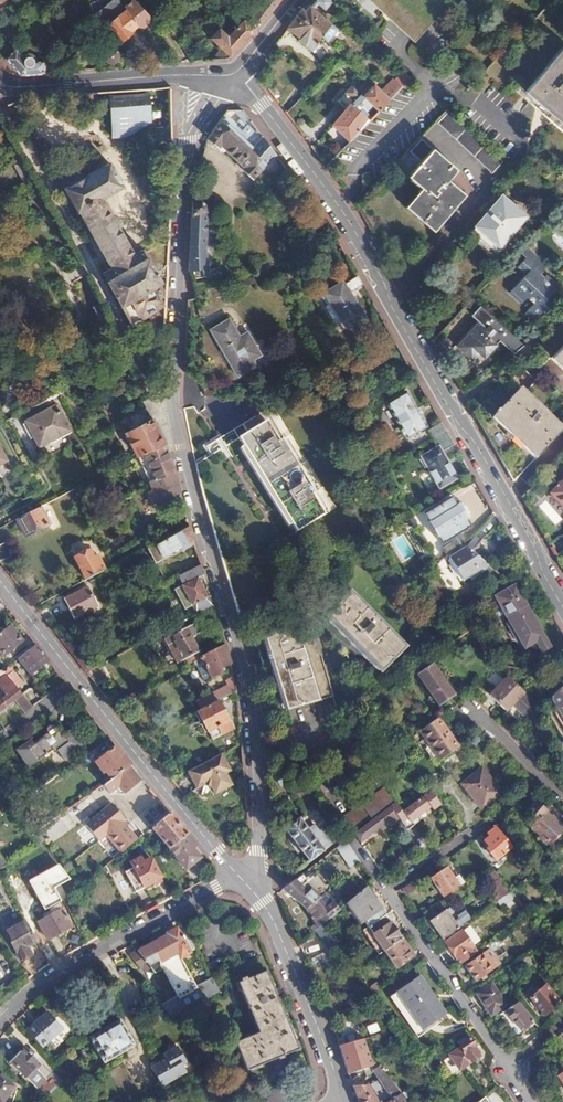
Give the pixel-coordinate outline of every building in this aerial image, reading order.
[(245,22),(253,30),(255,32),(281,0),(263,0),(245,22)] [(331,0),(314,0),(310,4),(315,8),(319,3),(326,9),(333,2),(331,0)] [(354,13),(365,23),(376,11),(385,19),(392,10),(382,0),(363,0),(364,2),(354,13)] [(29,10),(26,10),(22,13),(27,19),(34,15),(37,15),(43,10),(38,4),(29,10)] [(302,8),(286,28),(299,38),(298,39),(311,50),(318,42),(317,41),(322,35),(327,39),(338,27),(332,23),(331,24),(315,8),(310,4),(305,10),(302,8)] [(130,13),(127,8),(108,23),(121,40),(132,32),(130,30),(138,24),(134,18),(139,14),(135,9),(130,13)] [(218,28),(209,38),(222,49),(212,59),(229,57),(253,30),(245,22),(242,19),(227,36),(218,28)] [(94,46),(95,47),(103,58),(102,59),(103,61),(105,63),(109,65),(113,64),(116,62),(118,58),(117,54),(115,50),(111,49),(109,48),(103,40),(94,46)] [(91,50),(93,53),(99,61),(103,58),(95,47),(91,50)] [(524,92),(562,125),(562,47),(524,92)] [(16,49),(6,59),(21,75),(44,73),(44,61),(33,61),(33,59),(33,57),(30,56),(28,56),(26,56),(25,58),(16,49)] [(390,99),(410,78),(404,72),(395,82),(393,80),(383,90),(381,91),(390,99)] [(372,86),(366,79),(358,87),(366,93),(372,86)] [(339,99),(348,107),(333,122),(351,139),(379,110),(364,95),(366,93),(358,87),(354,83),(339,99)] [(381,91),(383,90),(375,83),(374,85),(381,91)] [(366,93),(364,95),(379,110),(390,99),(381,91),(374,85),(372,86),(366,93)] [(13,146),(32,179),(24,183),(0,195),(0,423),(124,358),(165,442),(170,202),(172,145),(172,139),(172,128),(172,92),(151,94),(113,95),(24,101),(0,108),(0,124),(13,146)] [(446,109),(435,121),(492,173),(502,161),(446,109)] [(224,113),(207,137),(219,146),(221,143),(244,165),(242,167),(253,177),(276,155),(243,110),(234,110),(240,118),(235,124),(224,113)] [(421,160),(409,174),(421,186),(405,205),(423,221),(425,219),(435,228),(465,194),(448,179),(456,170),(419,137),(408,149),(421,160)] [(201,198),(192,197),(188,269),(189,270),(205,270),(205,259),(207,259),(206,248),(208,247),(208,211),(206,204),(201,198)] [(490,214),(488,212),(474,227),(488,240),(486,241),(496,251),(506,239),(505,237),(526,215),(516,206),(515,208),(504,198),(490,214)] [(516,268),(523,275),(508,291),(520,303),(524,300),(531,306),(523,314),(531,322),(539,314),(542,316),(550,308),(544,302),(554,292),(548,287),(542,281),(547,276),(542,270),(547,265),(524,243),(515,252),(524,260),(516,268)] [(219,282),(219,271),(207,271),(205,270),(189,270),(193,287),(219,282)] [(258,275),(244,277),(245,284),(259,281),(258,275)] [(345,283),(343,280),(325,292),(348,327),(366,315),(351,291),(362,284),(357,275),(345,283)] [(547,276),(542,281),(548,287),(554,282),(547,276)] [(219,282),(193,287),(195,296),(222,291),(220,282),(219,282)] [(462,308),(474,320),(455,340),(465,350),(471,344),(474,347),(484,357),(498,343),(511,356),(522,346),(473,297),(462,308)] [(228,318),(209,330),(239,376),(258,365),(254,359),(262,354),(248,332),(240,336),(228,318)] [(474,347),(471,344),(465,350),(468,353),(474,347)] [(510,374),(473,411),(513,481),(560,432),(518,390),(522,386),(510,374)] [(405,391),(387,401),(406,436),(425,425),(405,391)] [(55,405),(23,421),(37,447),(68,430),(55,405)] [(242,438),(232,445),(294,536),(322,518),(309,499),(312,497),(277,446),(280,444),(260,416),(237,431),(242,438)] [(152,417),(124,431),(137,457),(165,442),(152,417)] [(431,439),(435,446),(419,456),(438,488),(457,478),(441,451),(453,444),(445,431),(431,439)] [(165,442),(137,457),(148,482),(174,473),(165,442)] [(10,472),(0,452),(0,477),(10,472)] [(148,482),(152,489),(147,491),(152,501),(156,499),(157,501),(179,491),(174,473),(148,482)] [(551,493),(562,505),(562,480),(551,493)] [(451,498),(421,516),(439,546),(469,528),(464,520),(470,517),(461,503),(456,506),(451,498)] [(322,501),(321,511),(331,511),(332,502),(322,501)] [(39,508),(14,521),(17,525),(20,523),(28,538),(44,529),(42,525),(46,522),(39,508)] [(195,543),(189,525),(146,548),(155,563),(171,555),(170,552),(183,544),(185,548),(195,543)] [(477,543),(472,539),(464,547),(465,547),(470,552),(477,543)] [(470,552),(485,567),(486,568),(494,559),(477,543),(470,552)] [(470,552),(465,547),(447,558),(461,581),(478,571),(479,573),(485,567),(470,552)] [(10,550),(0,554),(0,563),(13,556),(10,550)] [(88,550),(74,558),(85,580),(93,576),(96,574),(104,570),(97,556),(93,558),(88,550)] [(201,565),(179,577),(183,584),(173,589),(183,610),(191,606),(207,597),(198,579),(204,575),(201,565)] [(522,599),(515,586),(495,598),(525,650),(536,643),(541,653),(550,648),(527,607),(528,606),(529,603),(527,599),(524,598),(522,599)] [(87,588),(63,601),(73,620),(97,607),(87,588)] [(351,590),(325,613),(377,670),(403,647),(351,590)] [(210,595),(207,597),(191,606),(196,615),(213,605),(210,595)] [(186,628),(170,636),(176,648),(170,652),(177,663),(199,651),(191,637),(205,629),(201,620),(186,628)] [(296,626),(264,635),(285,709),(318,700),(296,626)] [(6,628),(0,633),(0,657),(18,643),(6,628)] [(70,635),(61,640),(86,673),(92,670),(87,660),(98,652),(90,640),(78,647),(70,635)] [(170,636),(164,639),(170,652),(176,648),(170,636)] [(225,644),(201,657),(212,678),(223,672),(221,668),(230,663),(225,644)] [(35,646),(16,660),(29,676),(47,661),(35,646)] [(431,664),(416,674),(437,705),(452,694),(431,664)] [(92,670),(86,673),(96,685),(108,678),(101,665),(92,670)] [(0,678),(0,690),(4,696),(0,699),(0,710),(19,695),(13,688),(14,687),(4,675),(0,678)] [(229,680),(231,686),(212,696),(211,694),(202,698),(206,707),(218,701),(236,691),(234,677),(229,680)] [(523,691),(507,677),(490,695),(506,710),(523,691)] [(559,692),(554,696),(562,712),(562,689),(559,692)] [(206,707),(197,712),(211,739),(233,728),(218,701),(206,707)] [(433,722),(417,734),(427,746),(423,749),(434,765),(440,761),(458,747),(437,720),(433,722)] [(45,732),(46,734),(31,744),(29,740),(15,749),(24,761),(31,757),(36,762),(52,750),(57,751),(64,760),(84,746),(72,729),(63,735),(57,726),(53,729),(52,727),(50,726),(48,726),(47,727),(45,728),(44,730),(45,732)] [(117,747),(109,738),(94,749),(101,758),(117,747)] [(101,758),(95,762),(103,774),(105,772),(111,780),(132,766),(117,747),(101,758)] [(225,763),(220,754),(186,772),(195,789),(202,785),(210,787),(213,794),(231,785),(224,773),(220,766),(225,763)] [(31,757),(24,761),(28,767),(36,762),(31,757)] [(225,763),(220,766),(224,773),(229,771),(225,763)] [(132,766),(111,780),(104,785),(110,794),(139,775),(132,766)] [(171,767),(164,772),(170,780),(178,776),(171,767)] [(481,768),(460,783),(479,808),(500,792),(481,768)] [(178,776),(170,780),(178,789),(184,784),(178,776)] [(393,800),(384,786),(341,816),(349,829),(350,830),(393,800)] [(400,810),(395,802),(390,805),(395,813),(396,815),(401,822),(406,829),(412,825),(409,820),(429,806),(432,811),(440,805),(428,790),(400,810)] [(105,834),(120,852),(136,839),(125,825),(123,827),(120,823),(122,821),(124,819),(111,803),(84,825),(98,841),(105,834)] [(395,813),(390,805),(352,833),(359,842),(380,826),(382,829),(386,826),(384,823),(396,815),(395,813)] [(536,821),(530,828),(539,835),(533,842),(541,848),(546,842),(549,844),(562,828),(536,805),(529,814),(536,821)] [(169,812),(150,828),(168,849),(187,834),(169,812)] [(305,816),(300,819),(313,836),(317,832),(305,816)] [(300,819),(286,830),(309,861),(331,843),(322,832),(318,831),(317,832),(313,836),(300,819)] [(506,821),(501,826),(500,826),(514,843),(521,838),(507,821),(506,821)] [(489,837),(483,841),(491,850),(488,853),(494,860),(510,847),(494,827),(486,834),(489,837)] [(187,834),(168,849),(185,870),(200,858),(190,846),(194,843),(187,834)] [(345,840),(336,848),(349,866),(358,859),(345,840)] [(396,866),(410,864),(409,856),(395,859),(396,866)] [(149,859),(124,872),(135,892),(153,882),(152,880),(159,876),(149,859)] [(447,867),(431,878),(444,896),(464,883),(459,875),(455,878),(447,867)] [(487,875),(495,884),(493,886),(501,897),(510,891),(493,871),(487,875)] [(301,874),(281,888),(302,906),(318,926),(321,924),(337,911),(331,903),(321,910),(314,901),(312,901),(305,890),(318,880),(314,874),(310,876),(307,874),(303,877),(301,874)] [(410,884),(401,889),(405,896),(414,890),(410,884)] [(365,887),(346,903),(359,923),(363,920),(367,926),(383,915),(365,887)] [(510,891),(501,897),(495,901),(500,907),(514,895),(510,891)] [(450,907),(445,910),(457,927),(470,918),(463,909),(456,915),(450,907)] [(62,910),(39,922),(48,940),(72,927),(62,910)] [(444,911),(429,922),(441,940),(457,929),(444,911)] [(383,915),(367,926),(383,950),(400,939),(383,915)] [(25,921),(7,931),(12,941),(11,942),(21,962),(32,956),(28,947),(37,942),(25,921)] [(539,925),(533,929),(544,943),(551,938),(546,933),(539,925)] [(139,970),(147,965),(152,975),(160,970),(176,997),(159,1006),(169,1019),(178,1014),(218,993),(210,979),(195,987),(180,960),(189,954),(188,952),(194,949),(182,928),(177,931),(176,930),(128,956),(139,970)] [(461,931),(444,943),(459,965),(468,959),(476,952),(461,931)] [(412,956),(400,939),(383,950),(395,967),(412,956)] [(500,964),(489,949),(464,966),(475,982),(500,964)] [(526,955),(521,959),(520,965),(519,972),(532,963),(526,955)] [(520,965),(521,959),(512,965),(515,968),(520,965)] [(264,971),(236,983),(256,1033),(234,1043),(245,1071),(296,1050),(264,971)] [(418,975),(395,992),(421,1029),(445,1012),(418,975)] [(488,985),(476,994),(491,1014),(502,1007),(500,1002),(496,1004),(488,991),(491,989),(488,985)] [(534,989),(536,992),(529,999),(544,1015),(560,1001),(546,985),(539,990),(536,987),(534,989)] [(516,1001),(498,1014),(518,1037),(534,1023),(516,1001)] [(380,1008),(372,1014),(377,1022),(386,1017),(380,1008)] [(46,1011),(25,1030),(41,1048),(62,1030),(46,1011)] [(119,1020),(88,1039),(103,1065),(134,1047),(119,1020)] [(456,1041),(459,1047),(449,1054),(460,1069),(478,1057),(472,1048),(474,1046),(466,1034),(456,1041)] [(362,1038),(339,1046),(347,1074),(371,1066),(362,1038)] [(189,1063),(179,1046),(165,1054),(168,1059),(164,1061),(153,1067),(160,1080),(164,1087),(188,1072),(184,1065),(189,1063)] [(25,1049),(10,1062),(26,1079),(40,1066),(25,1049)] [(436,1066),(431,1058),(423,1064),(429,1071),(436,1066)] [(374,1072),(378,1081),(391,1099),(401,1094),(381,1069),(374,1072)] [(0,1080),(0,1101),(7,1101),(15,1090),(0,1080)] [(351,1086),(358,1101),(377,1101),(367,1085),(351,1086)] [(402,1101),(405,1099),(401,1094),(391,1099),(387,1101),(403,1101),(402,1101)]
